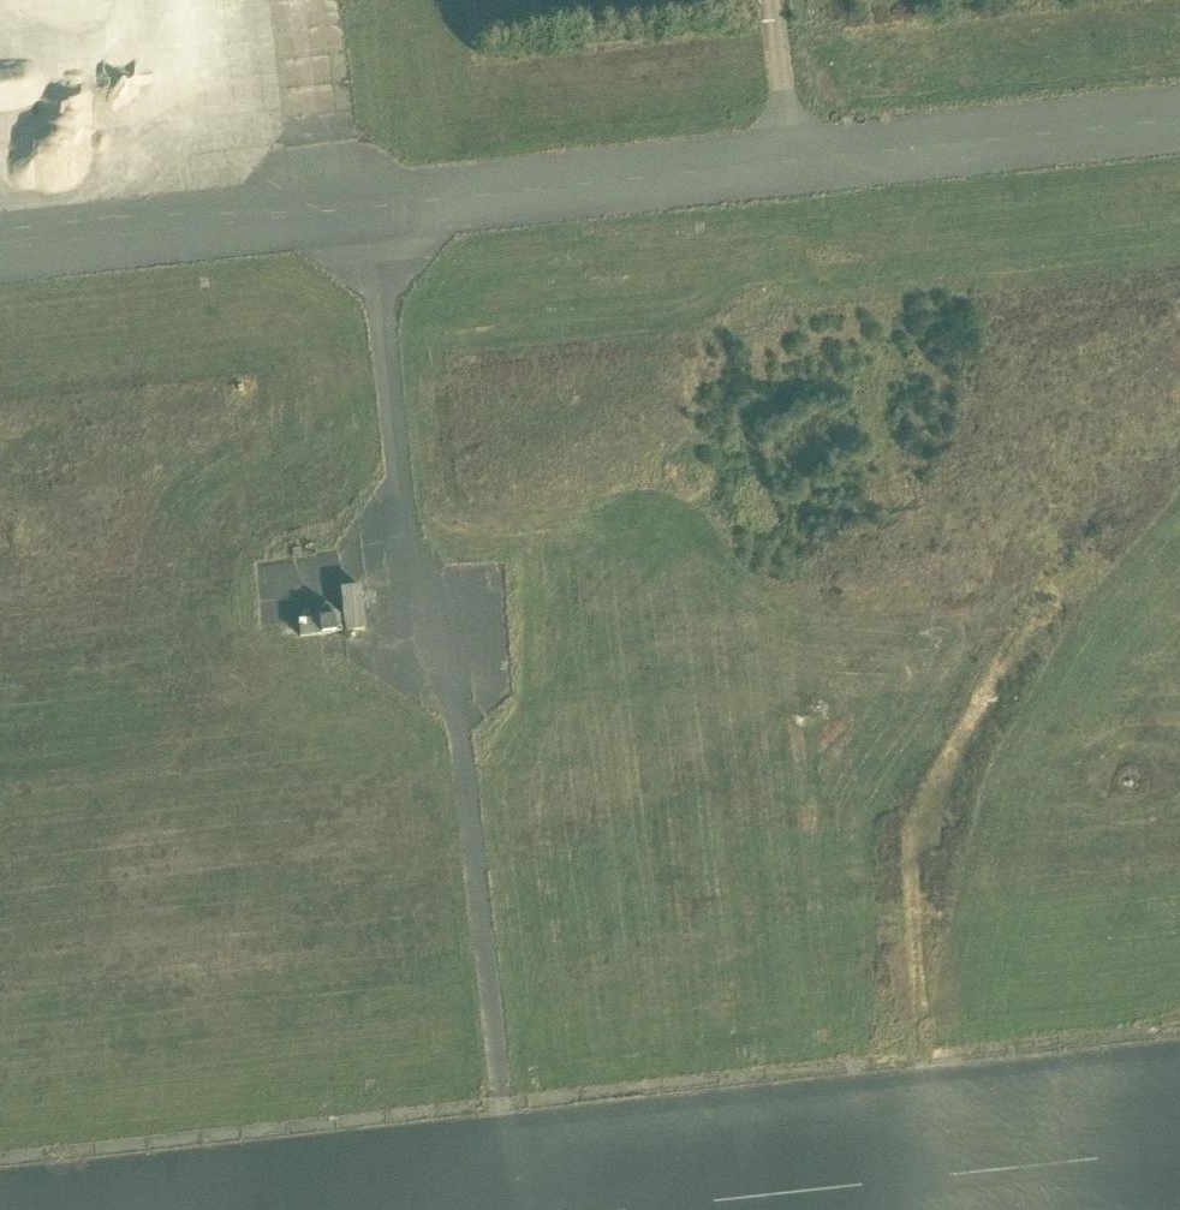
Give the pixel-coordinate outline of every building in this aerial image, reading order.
[(340,588),(342,632),(363,631),(361,587),(340,588)]
